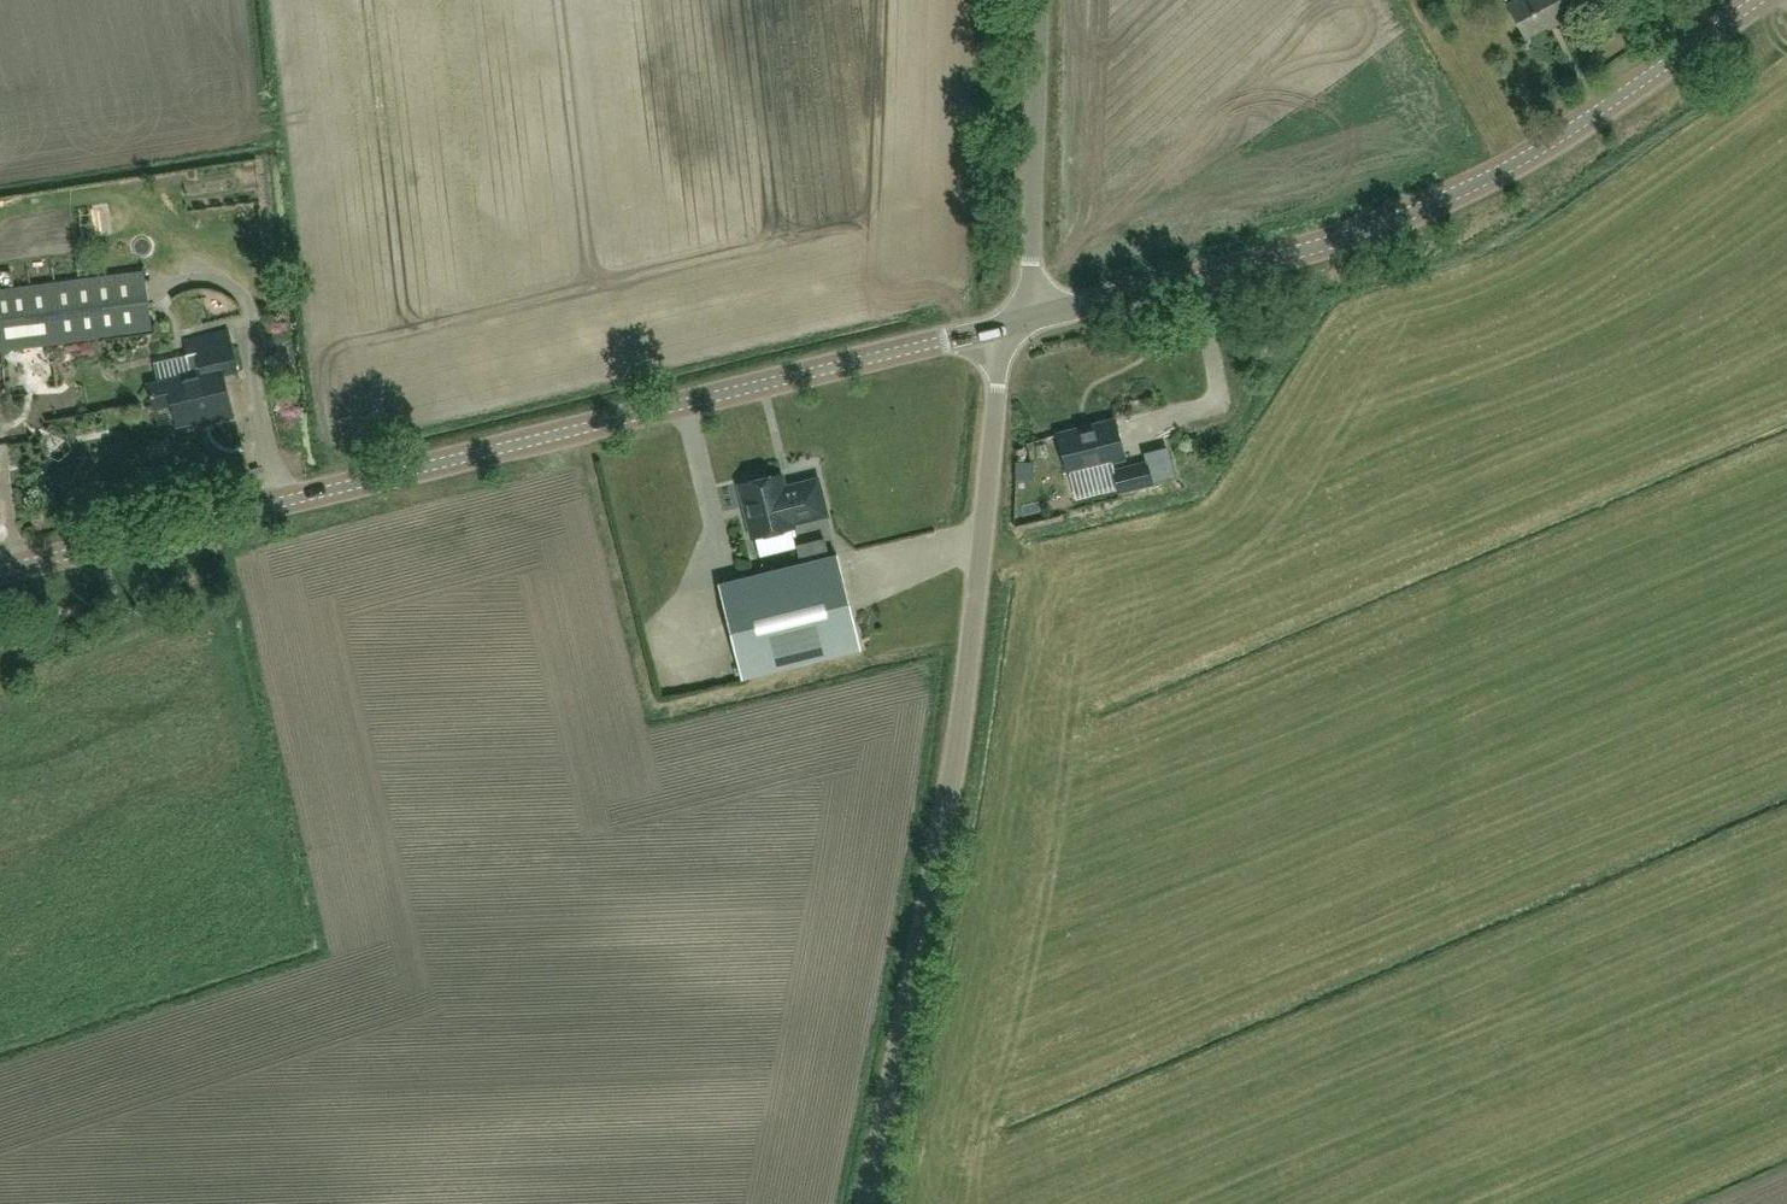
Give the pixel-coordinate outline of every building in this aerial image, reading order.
[(1575,13),(1568,0),(1518,0),(1508,5),(1525,37),(1557,20),(1558,22),(1575,13)] [(152,330),(145,271),(0,290),(0,345),(1,349),(152,330)] [(224,374),(238,371),(228,330),(183,341),(187,356),(186,356),(191,374),(149,385),(155,409),(173,405),(178,425),(205,418),(206,424),(234,417),(224,374)] [(1254,358),(1274,353),(1269,338),(1249,343),(1254,358)] [(1068,472),(1124,457),(1114,420),(1058,435),(1068,472)] [(1151,482),(1147,465),(1114,474),(1118,490),(1151,482)] [(746,483),(739,484),(752,539),(794,528),(793,524),(827,515),(818,479),(784,487),(781,474),(763,478),(760,474),(747,477),(746,483)] [(837,555),(719,584),(742,679),(860,650),(837,555)]
